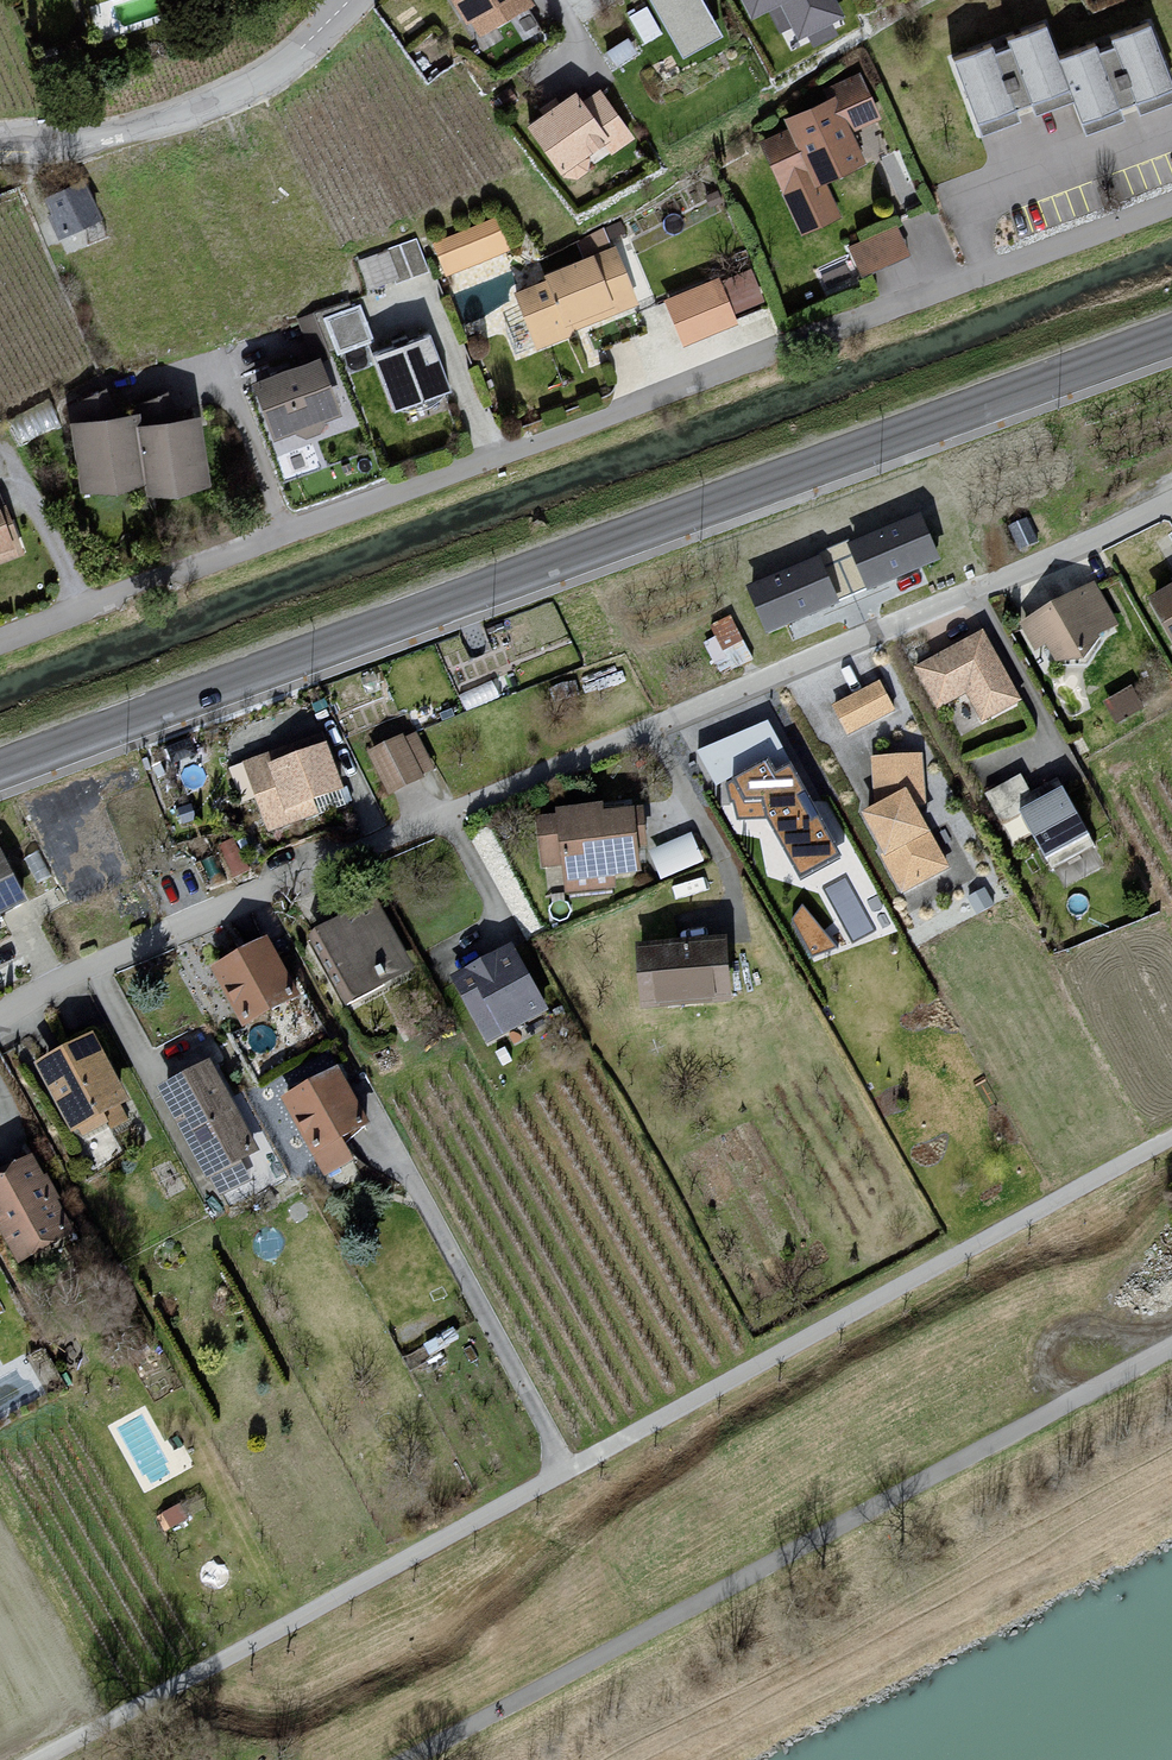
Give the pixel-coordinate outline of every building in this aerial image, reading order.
[(474,41),(530,10),(524,0),(448,0),(474,41)] [(683,58),(723,36),(703,0),(650,0),(683,58)] [(800,33),(837,15),(830,0),(784,0),(800,33)] [(648,36),(661,27),(648,8),(635,17),(648,36)] [(1056,58),(1071,101),(1082,132),(1171,100),(1171,80),(1151,24),(1056,58)] [(1044,26),(948,61),(976,136),(1071,101),(1056,58),(1044,26)] [(833,98),(790,116),(794,125),(760,139),(799,235),(844,218),(829,181),(867,165),(853,132),(881,121),(861,73),(828,86),(833,98)] [(572,94),(526,129),(565,180),(580,182),(631,143),(596,93),(581,104),(572,94)] [(83,187),(45,202),(56,240),(100,220),(83,187)] [(494,220),(433,243),(445,280),(507,253),(494,220)] [(897,226),(849,247),(862,276),(910,255),(897,226)] [(417,233),(386,246),(398,276),(429,264),(417,233)] [(547,277),(549,282),(515,296),(536,347),(638,305),(614,249),(547,277)] [(721,277),(665,299),(683,344),(739,323),(721,277)] [(349,301),(297,319),(307,346),(317,342),(323,359),(374,341),(361,303),(351,307),(349,301)] [(427,337),(370,356),(389,412),(445,393),(427,337)] [(321,360),(254,386),(270,442),(296,433),(303,439),(317,436),(320,428),(341,416),(321,360)] [(138,415),(65,424),(77,496),(141,487),(138,425),(138,415)] [(199,418),(138,425),(141,487),(144,496),(207,491),(199,418)] [(6,512),(0,514),(0,567),(24,559),(6,512)] [(923,517),(852,545),(867,582),(938,555),(923,517)] [(1039,542),(1028,519),(1010,528),(1022,551),(1039,542)] [(823,561),(752,588),(766,626),(837,598),(823,561)] [(1094,590),(1021,630),(1044,672),(1088,671),(1105,642),(1118,635),(1094,590)] [(1155,603),(1171,634),(1171,594),(1155,603)] [(732,617),(711,625),(717,637),(705,643),(720,675),(752,663),(732,617)] [(985,634),(919,670),(943,714),(972,698),(986,724),(1024,703),(985,634)] [(881,686),(837,708),(850,735),(895,712),(881,686)] [(417,732),(368,755),(387,795),(436,771),(417,732)] [(732,743),(695,745),(716,785),(739,773),(732,743)] [(270,760),(243,770),(266,840),(348,811),(326,751),(275,770),(270,760)] [(776,759),(727,790),(735,827),(768,827),(804,887),(848,863),(795,761),(781,768),(776,759)] [(923,759),(877,761),(879,811),(910,796),(916,809),(927,808),(923,759)] [(1022,776),(984,795),(1016,860),(1042,847),(1054,871),(1097,850),(1063,781),(1032,796),(1022,776)] [(910,796),(879,811),(865,818),(884,858),(930,834),(916,809),(910,796)] [(555,821),(540,822),(543,865),(567,863),(569,896),(613,893),(612,880),(641,878),(639,856),(649,855),(646,813),(605,816),(605,809),(554,812),(555,821)] [(930,834),(884,858),(903,893),(949,869),(930,834)] [(706,864),(693,835),(651,852),(662,881),(706,864)] [(0,858),(0,926),(26,913),(0,858)] [(312,943),(348,1009),(415,977),(377,911),(312,943)] [(214,971),(245,1031),(303,1002),(272,942),(214,971)] [(729,942),(636,948),(641,1013),(734,1007),(729,942)] [(513,947),(453,978),(490,1049),(550,1019),(513,947)] [(95,1039),(39,1071),(78,1138),(134,1106),(95,1039)] [(161,1093),(209,1182),(263,1154),(215,1064),(161,1093)] [(342,1069),(285,1099),(316,1159),(374,1130),(342,1069)] [(0,1180),(0,1226),(22,1265),(78,1233),(36,1160),(0,1180)]
